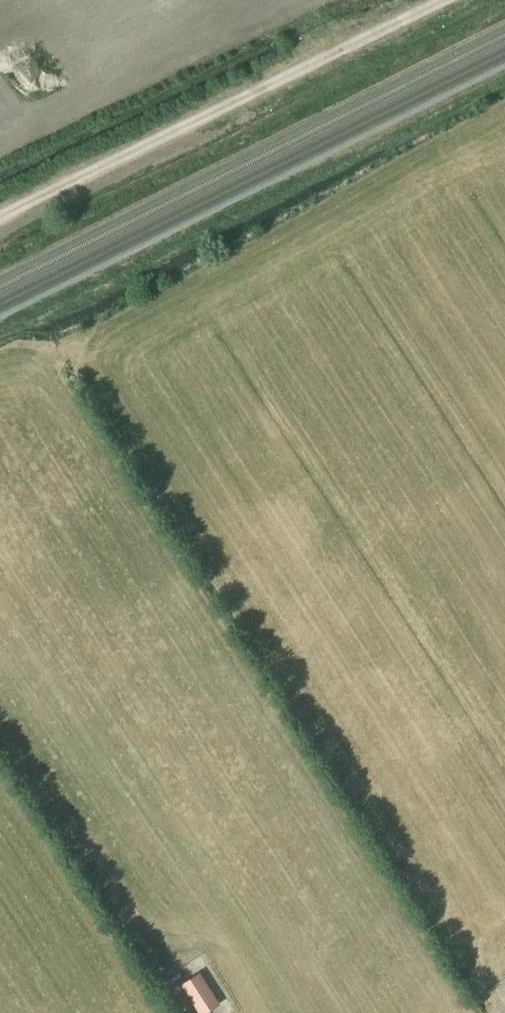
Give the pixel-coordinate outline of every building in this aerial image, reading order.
[(215,1005),(195,973),(181,982),(201,1012),(203,1012),(215,1005)]
